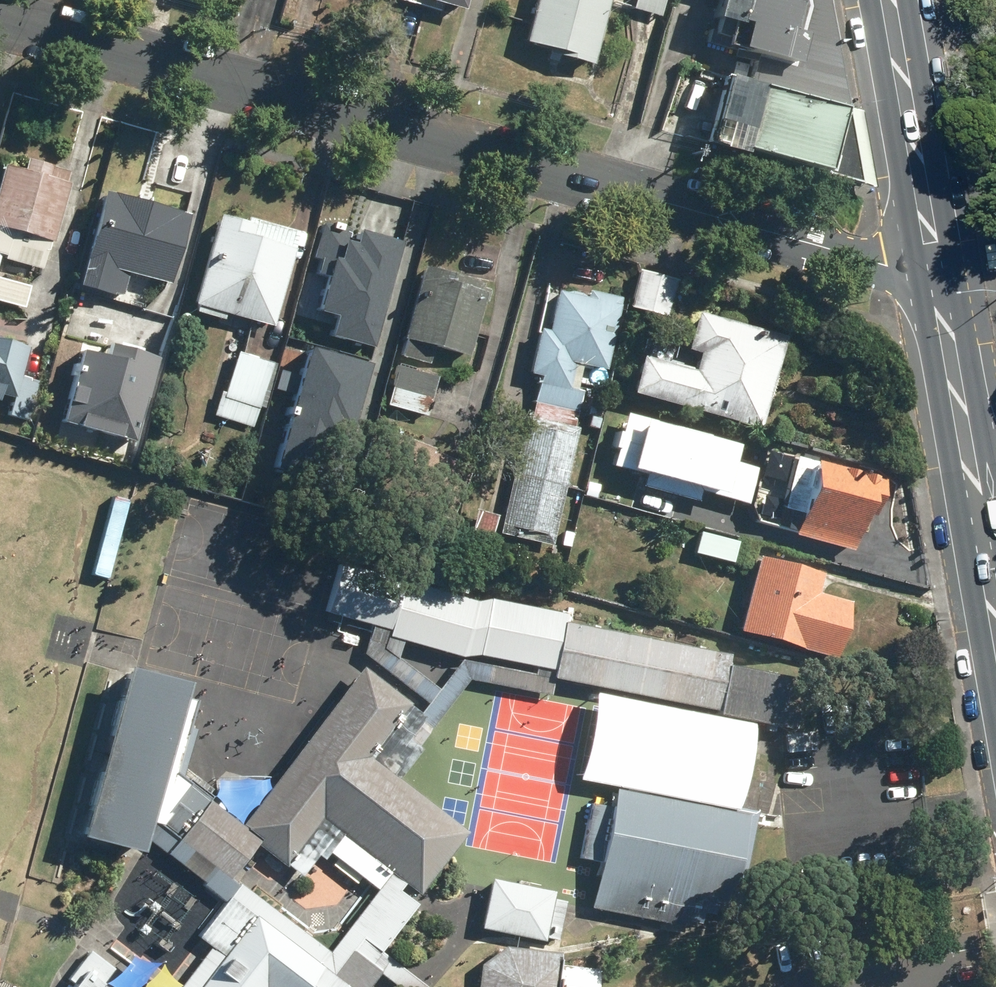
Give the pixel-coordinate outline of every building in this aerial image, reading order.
[(459,0),(422,0),(421,2),(457,11),(459,0)] [(585,65),(602,0),(528,0),(518,41),(551,50),(550,56),(585,65)] [(653,15),(657,0),(626,0),(624,7),(653,15)] [(738,80),(841,109),(821,0),(705,0),(702,14),(724,21),(719,44),(746,51),(738,80)] [(717,74),(699,142),(855,182),(841,109),(738,80),(717,74)] [(0,255),(4,243),(41,254),(62,182),(59,182),(63,170),(22,159),(18,171),(0,166),(0,255)] [(100,190),(67,305),(100,315),(107,291),(118,294),(124,272),(165,284),(185,214),(153,205),(155,198),(128,190),(126,198),(100,190)] [(214,214),(189,304),(267,326),(294,232),(243,217),(241,222),(214,214)] [(334,309),(328,331),(368,342),(397,239),(322,217),(311,255),(320,257),(316,272),(324,274),(315,304),(334,309)] [(419,266),(393,355),(423,364),(428,347),(462,357),(481,292),(473,290),(476,283),(419,266)] [(633,269),(624,306),(661,315),(670,279),(633,269)] [(18,307),(25,284),(0,277),(0,302),(18,307)] [(520,414),(493,531),(545,544),(572,426),(567,425),(575,389),(563,386),(568,362),(600,369),(616,297),(583,289),(581,296),(550,289),(541,330),(534,328),(524,373),(534,375),(525,415),(520,414)] [(636,355),(625,392),(754,429),(780,336),(692,311),(681,349),(694,352),(688,370),(636,355)] [(3,396),(0,405),(0,412),(22,419),(34,381),(14,375),(23,346),(0,339),(0,395),(3,396)] [(81,349),(62,419),(138,439),(160,355),(108,342),(105,355),(81,349)] [(309,342),(272,466),(332,484),(368,360),(309,342)] [(214,390),(206,414),(246,427),(267,363),(231,352),(218,391),(214,390)] [(393,363),(381,403),(420,415),(432,375),(393,363)] [(621,413),(607,463),(688,486),(689,482),(715,489),(726,448),(698,441),(700,435),(621,413)] [(795,514),(788,534),(844,551),(871,469),(835,457),(832,467),(792,454),(775,508),(795,514)] [(469,511),(459,544),(479,549),(488,517),(469,511)] [(691,530),(686,552),(725,562),(731,540),(691,530)] [(468,600),(331,560),(316,609),(383,629),(382,634),(454,656),(471,653),(553,670),(553,676),(718,710),(718,715),(793,730),(801,697),(787,694),(790,678),(720,663),(722,653),(556,619),(558,613),(484,597),(468,600)] [(786,566),(773,607),(808,618),(821,577),(786,566)] [(379,972),(381,951),(417,903),(400,890),(404,882),(420,894),(466,831),(398,779),(420,750),(406,739),(421,718),(356,666),(235,824),(183,786),(149,843),(196,879),(195,882),(219,900),(193,937),(205,945),(177,986),(368,986),(379,972)] [(185,686),(124,669),(77,837),(137,854),(185,686)] [(582,779),(742,809),(759,725),(598,694),(582,779)] [(759,817),(613,788),(609,806),(594,803),(583,858),(600,861),(591,908),(734,937),(759,817)] [(554,891),(490,879),(480,929),(544,941),(545,937),(559,940),(567,902),(552,899),(554,891)] [(557,951),(506,946),(481,963),(479,986),(553,986),(557,951)] [(98,983),(107,969),(84,951),(63,979),(71,986),(70,986),(103,986),(98,983)]
